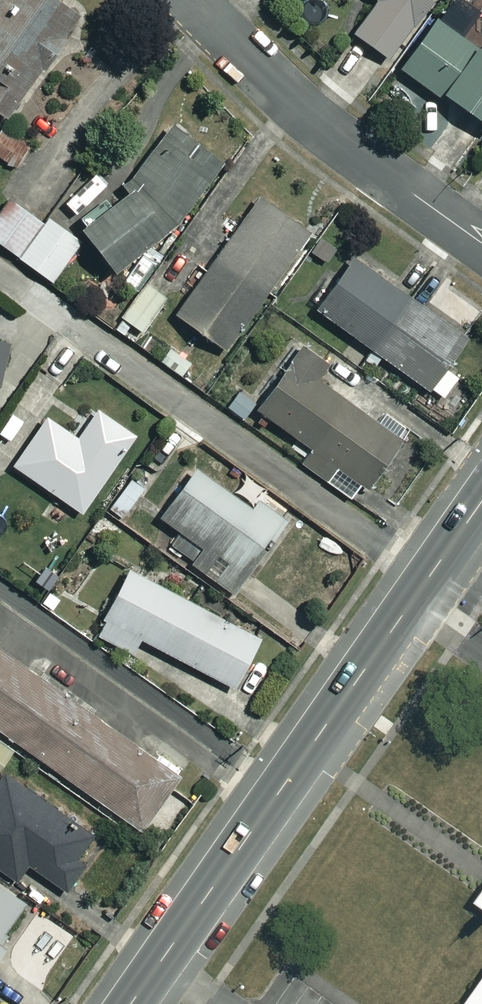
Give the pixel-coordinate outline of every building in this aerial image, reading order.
[(55,0),(1,0),(0,1),(0,113),(15,123),(83,19),(55,0)] [(382,4),(358,36),(392,61),(438,0),(377,0),(382,4)] [(443,22),(406,72),(444,101),(448,96),(481,121),(481,51),(443,22)] [(87,231),(123,277),(184,229),(232,169),(178,126),(128,187),(135,193),(87,231)] [(5,130),(0,137),(0,157),(19,170),(33,150),(5,130)] [(15,201),(0,220),(0,243),(55,285),(86,244),(53,219),(48,226),(15,201)] [(314,237),(263,201),(180,318),(231,354),(314,237)] [(473,344),(357,261),(320,313),(375,352),(367,363),(377,370),(386,358),(446,401),(461,381),(452,374),(473,344)] [(171,301),(150,286),(126,319),(146,335),(171,301)] [(6,376),(12,344),(0,342),(0,385),(6,376)] [(333,369),(307,350),(262,413),(315,451),(305,465),(362,506),(406,444),(322,384),(333,369)] [(139,439),(102,414),(83,442),(51,420),(18,469),(86,516),(139,439)] [(189,431),(175,422),(112,511),(126,521),(189,431)] [(259,514),(200,471),(165,520),(184,533),(172,549),(236,595),(289,522),(265,505),(259,514)] [(122,533),(99,518),(87,538),(109,552),(122,533)] [(267,643),(135,573),(101,637),(138,656),(145,642),(241,692),(267,643)] [(45,585),(33,600),(54,616),(66,601),(45,585)] [(22,747),(142,831),(181,776),(0,649),(0,730),(22,747)] [(0,730),(0,778),(22,747),(0,730)] [(10,776),(0,789),(0,869),(20,883),(32,867),(65,891),(100,841),(10,776)] [(38,912),(0,886),(0,967),(38,912)] [(478,895),(473,903),(481,909),(481,890),(478,895)] [(451,1003),(481,1003),(481,961),(451,1003)]
